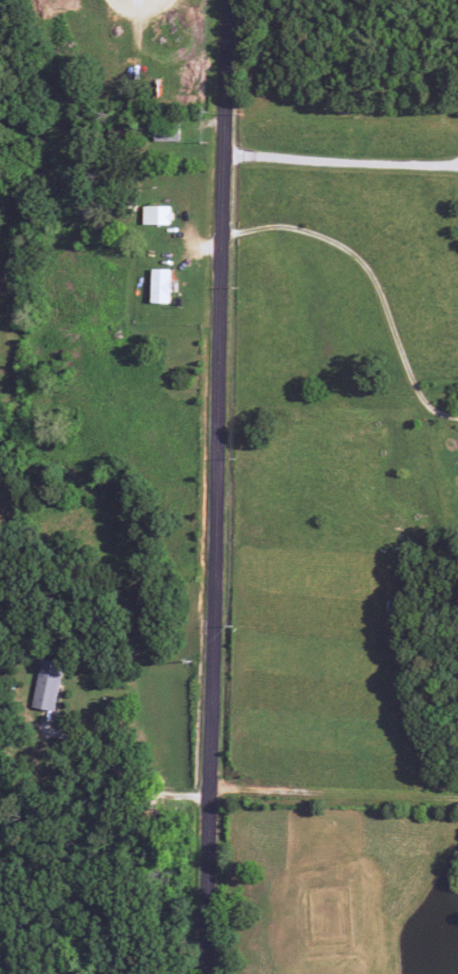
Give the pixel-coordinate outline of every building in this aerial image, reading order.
[(171,207),(143,206),(143,225),(171,225),(171,207)] [(169,304),(170,270),(151,270),(151,303),(169,304)] [(55,712),(64,663),(41,659),(32,708),(55,712)]
